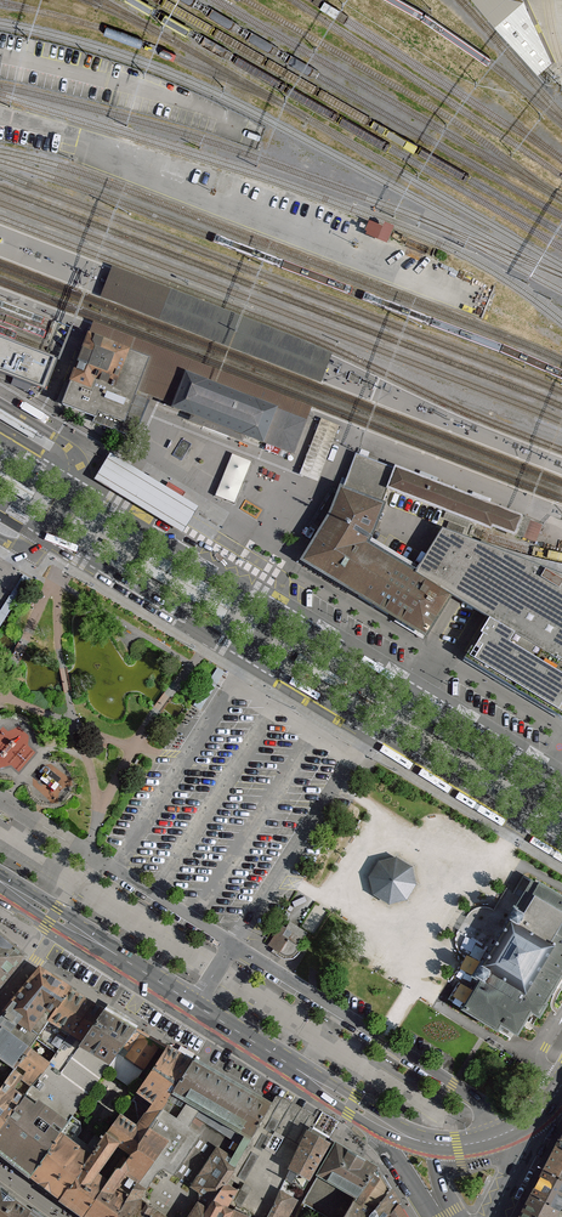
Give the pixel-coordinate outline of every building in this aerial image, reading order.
[(530,0),(477,0),(537,70),(544,67),(552,61),(530,0)] [(366,232),(388,243),(394,230),(373,219),(366,232)] [(0,335),(0,373),(32,385),(46,391),(58,359),(0,335)] [(150,359),(89,335),(62,405),(101,420),(103,415),(125,423),(133,401),(138,403),(139,400),(141,397),(136,395),(150,359)] [(186,375),(173,408),(293,454),(306,421),(244,397),(246,392),(228,385),(226,390),(186,375)] [(37,432),(0,410),(0,422),(32,441),(37,432)] [(130,464),(112,453),(97,478),(95,480),(113,491),(121,496),(148,512),(182,532),(185,528),(189,521),(199,505),(130,464)] [(251,461),(232,453),(215,494),(234,502),(251,461)] [(382,505),(388,488),(491,528),(492,526),(522,537),(528,520),(391,468),(356,454),(342,490),(382,505)] [(382,505),(342,490),(328,521),(304,560),(404,620),(427,634),(450,595),(415,574),(366,544),(375,524),(382,505)] [(531,538),(538,540),(543,524),(536,522),(531,538)] [(415,574),(450,595),(457,599),(480,613),(489,618),(509,631),(505,637),(561,670),(561,575),(442,529),(415,574)] [(464,658),(561,718),(561,670),(505,637),(509,631),(489,618),(464,658)] [(397,856),(380,860),(370,875),(374,893),(389,903),(406,899),(416,884),(411,864),(397,856)] [(531,880),(531,881),(494,942),(474,977),(480,981),(463,1009),(462,1010),(468,1014),(474,1017),(477,1019),(482,1022),(486,1024),(491,1027),(507,1037),(509,1034),(511,1031),(517,1035),(522,1027),(531,1012),(539,1017),(559,985),(560,982),(561,979),(561,898),(531,880)] [(303,940),(307,933),(290,922),(286,928),(282,925),(269,946),(273,949),(271,952),(280,958),(282,954),(284,955),(286,956),(289,956),(291,956),(293,955),(295,953),(296,951),(297,950),(300,952),(303,948),(283,936),(287,929),(303,940)] [(23,956),(0,939),(0,984),(23,956)] [(71,990),(40,969),(0,1017),(0,1058),(15,1069),(29,1049),(36,1039),(71,990)] [(56,1053),(92,1002),(71,990),(36,1039),(56,1053)] [(92,1002),(56,1053),(49,1064),(60,1072),(105,1010),(92,1002)] [(136,1028),(105,1010),(60,1072),(88,1093),(118,1052),(136,1028)] [(163,1044),(136,1028),(118,1052),(143,1070),(163,1044)] [(193,1061),(168,1046),(138,1091),(163,1108),(193,1061)] [(23,1096),(49,1064),(29,1049),(15,1069),(3,1085),(0,1089),(0,1128),(23,1096)] [(0,1058),(0,1071),(1,1071),(0,1072),(0,1083),(3,1085),(15,1069),(0,1058)] [(222,1078),(193,1061),(163,1108),(132,1154),(169,1174),(222,1078)] [(0,1128),(0,1153),(30,1177),(72,1116),(88,1093),(60,1072),(49,1064),(23,1096),(0,1128)] [(271,1105),(222,1078),(169,1174),(215,1199),(226,1183),(271,1105)] [(163,1108),(138,1091),(121,1115),(106,1136),(119,1144),(123,1148),(132,1154),(163,1108)] [(247,1216),(267,1216),(280,1193),(285,1180),(310,1128),(271,1105),(226,1183),(238,1190),(233,1200),(238,1202),(233,1210),(247,1216)] [(30,1177),(61,1199),(106,1136),(100,1131),(88,1146),(76,1137),(81,1131),(79,1122),(72,1116),(30,1177)] [(285,1180),(303,1189),(330,1141),(310,1128),(285,1180)] [(119,1144),(106,1136),(61,1199),(78,1211),(83,1215),(105,1185),(100,1181),(95,1177),(119,1144)] [(377,1167),(336,1144),(303,1201),(333,1216),(344,1216),(377,1167)] [(543,1170),(561,1181),(561,1149),(557,1146),(543,1170)] [(132,1154),(124,1166),(121,1164),(105,1185),(83,1215),(86,1216),(142,1216),(169,1174),(132,1154)] [(377,1167),(344,1216),(368,1216),(390,1189),(377,1167)] [(530,1195),(560,1211),(561,1207),(561,1181),(543,1170),(530,1195)] [(215,1199),(169,1174),(142,1216),(204,1216),(215,1199)] [(479,1184),(483,1187),(489,1176),(484,1174),(479,1184)] [(296,1201),(303,1189),(285,1180),(280,1193),(267,1216),(287,1216),(296,1201)] [(204,1216),(230,1216),(233,1210),(228,1208),(233,1200),(238,1190),(226,1183),(215,1199),(204,1216)] [(0,1187),(0,1216),(26,1216),(31,1210),(0,1187)] [(390,1189),(368,1216),(388,1216),(398,1204),(390,1189)] [(518,1216),(557,1216),(560,1211),(530,1195),(518,1216)] [(398,1204),(388,1216),(406,1216),(398,1204)]
